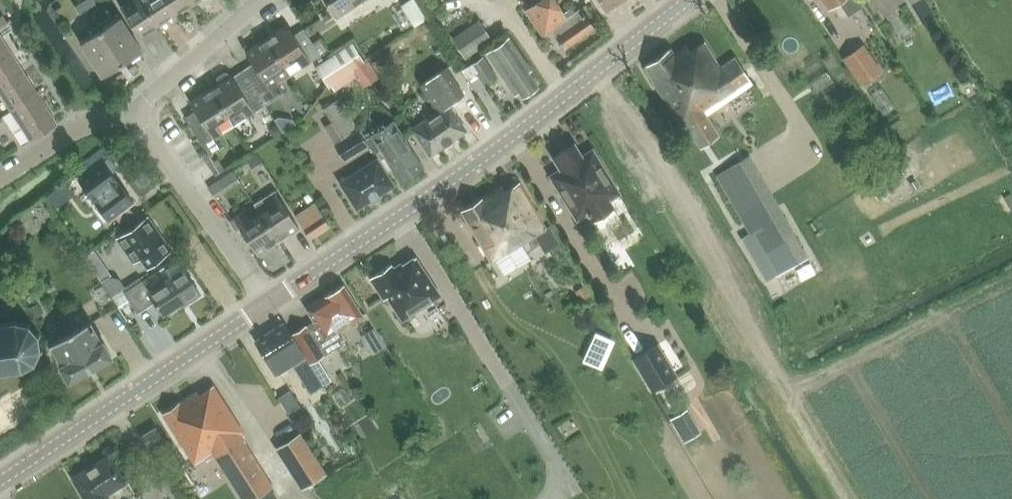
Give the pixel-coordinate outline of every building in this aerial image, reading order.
[(87,7),(82,0),(81,0),(74,4),(79,12),(87,7)] [(121,7),(140,36),(150,30),(151,32),(154,31),(159,28),(154,20),(141,0),(131,0),(121,7)] [(154,20),(159,28),(167,22),(166,19),(174,14),(165,0),(141,0),(154,20)] [(174,14),(184,7),(186,10),(195,4),(192,0),(165,0),(174,14)] [(338,16),(363,0),(327,0),(338,16)] [(384,9),(394,29),(421,17),(413,0),(404,0),(384,9)] [(565,48),(594,28),(580,8),(576,11),(573,6),(565,11),(558,0),(540,0),(526,9),(545,37),(553,31),(565,48)] [(607,10),(622,0),(601,0),(607,10)] [(828,12),(844,0),(819,0),(828,12)] [(120,17),(101,30),(120,60),(123,57),(126,61),(142,51),(120,17)] [(452,36),(466,58),(493,40),(479,18),(452,36)] [(294,36),(287,25),(267,38),(284,64),(296,56),(301,65),(310,60),(319,54),(304,29),(294,36)] [(101,30),(81,42),(103,76),(119,66),(116,62),(120,60),(101,30)] [(17,62),(0,35),(0,73),(17,62)] [(252,60),(241,68),(265,105),(285,92),(272,72),(284,64),(267,38),(247,52),(252,60)] [(488,53),(495,64),(516,95),(521,92),(523,96),(538,86),(528,71),(531,69),(510,38),(488,53)] [(685,128),(688,126),(701,145),(721,132),(709,113),(754,84),(736,56),(721,65),(706,41),(691,50),(688,45),(675,53),(672,48),(645,65),(685,128)] [(352,42),(316,66),(329,88),(332,86),(353,72),(356,77),(362,86),(377,76),(368,62),(366,63),(352,42)] [(863,47),(843,60),(860,86),(880,72),(863,47)] [(490,67),(495,64),(488,53),(462,70),(476,92),(486,86),(484,83),(496,75),(490,67)] [(0,73),(0,91),(11,108),(36,92),(17,62),(0,73)] [(136,63),(128,68),(133,76),(138,73),(139,68),(136,63)] [(218,83),(210,89),(228,116),(234,125),(265,105),(241,68),(229,76),(227,73),(224,72),(217,77),(216,80),(218,83)] [(413,128),(431,154),(467,129),(450,103),(464,93),(447,68),(421,86),(438,111),(413,128)] [(124,71),(116,76),(120,81),(124,82),(129,78),(124,71)] [(228,116),(210,89),(189,102),(196,112),(186,119),(209,155),(220,147),(214,138),(222,133),(216,124),(228,116)] [(11,108),(30,138),(55,121),(36,92),(11,108)] [(346,158),(369,143),(340,98),(324,109),(332,122),(325,126),(346,158)] [(372,135),(402,181),(423,167),(394,121),(372,135)] [(194,188),(217,175),(188,123),(165,136),(194,188)] [(610,200),(621,193),(594,149),(583,155),(575,143),(554,156),(562,169),(551,175),(578,220),(589,213),(593,220),(615,206),(610,200)] [(751,156),(718,175),(764,256),(797,237),(751,156)] [(96,183),(88,189),(111,219),(134,202),(112,172),(117,168),(110,157),(89,173),(96,183)] [(356,208),(395,183),(378,157),(365,166),(360,159),(351,164),(356,171),(340,181),(356,208)] [(233,171),(209,186),(216,197),(239,182),(233,171)] [(501,185),(461,210),(491,260),(529,238),(533,246),(539,242),(547,256),(551,254),(549,250),(560,243),(550,226),(546,228),(519,182),(505,191),(501,185)] [(272,204),(260,212),(279,241),(299,228),(275,191),(266,196),(272,204)] [(310,237),(330,225),(316,203),(297,216),(310,237)] [(259,254),(279,241),(260,212),(247,221),(242,213),(235,217),(259,254)] [(119,237),(135,261),(142,256),(148,265),(172,249),(149,216),(119,237)] [(94,250),(84,257),(89,263),(99,256),(94,250)] [(391,265),(370,278),(384,299),(387,296),(402,319),(440,295),(415,257),(403,264),(402,262),(393,268),(391,265)] [(111,295),(124,314),(135,307),(138,312),(155,301),(162,313),(179,302),(181,304),(201,291),(185,267),(150,290),(142,277),(126,288),(125,287),(111,295)] [(125,287),(119,277),(107,275),(100,279),(111,296),(111,295),(125,287)] [(306,325),(291,334),(292,335),(305,356),(310,363),(317,359),(339,345),(341,337),(337,331),(363,315),(344,285),(307,308),(315,321),(307,327),(306,325)] [(4,372),(4,377),(7,376),(6,372),(19,370),(19,374),(21,373),(20,369),(32,364),(35,367),(38,365),(34,362),(39,352),(44,353),(44,350),(40,350),(37,337),(41,336),(41,334),(36,335),(30,327),(32,323),(30,322),(28,326),(15,323),(15,320),(13,320),(13,323),(0,325),(0,373),(4,372)] [(101,339),(91,321),(50,344),(61,363),(60,364),(69,380),(113,355),(103,338),(101,339)] [(284,322),(255,341),(276,374),(292,364),(305,356),(292,335),(291,334),(284,322)] [(632,357),(652,390),(678,374),(658,341),(632,357)] [(314,371),(301,379),(310,393),(323,385),(314,371)] [(214,450),(244,498),(251,498),(273,485),(240,433),(244,431),(214,384),(199,393),(197,390),(163,412),(195,462),(214,450)] [(280,397),(292,416),(303,409),(291,390),(280,397)] [(687,440),(698,431),(685,413),(673,421),(687,440)] [(550,425),(563,447),(582,435),(568,414),(550,425)] [(156,427),(143,435),(148,444),(162,436),(156,427)] [(312,449),(286,465),(301,489),(326,473),(312,449)] [(127,481),(110,454),(73,477),(86,498),(109,498),(106,494),(127,481)] [(253,498),(272,498),(276,497),(272,489),(253,498)]
